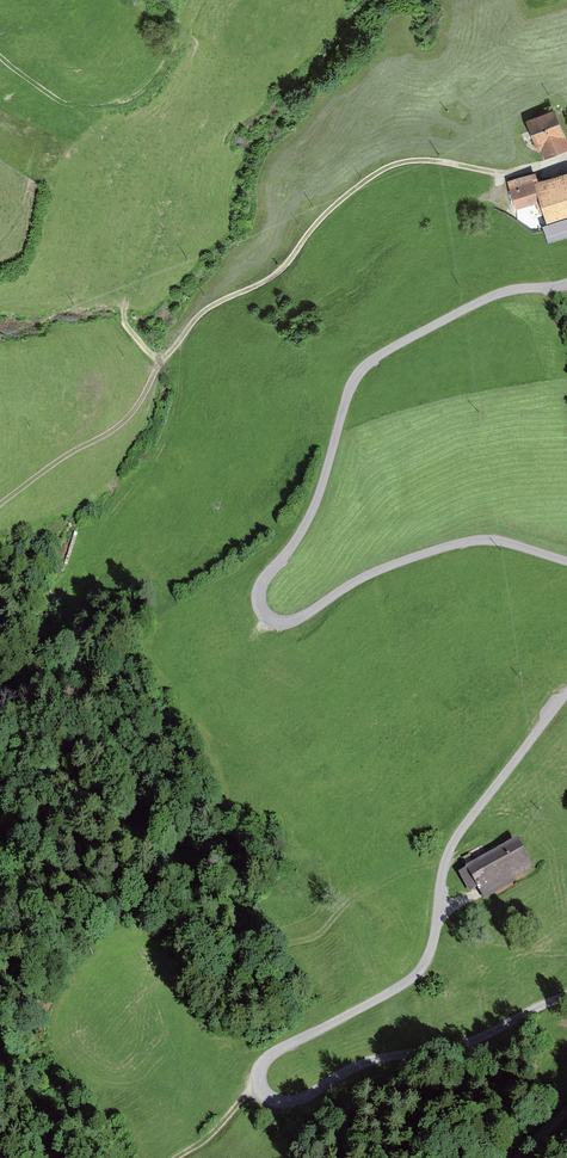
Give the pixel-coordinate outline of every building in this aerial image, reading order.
[(527,124),(542,161),(566,151),(566,145),(555,113),(527,124)] [(510,188),(517,213),(542,206),(548,229),(566,224),(566,177),(540,185),(538,180),(510,188)] [(518,845),(463,874),(476,899),(531,869),(518,845)]
